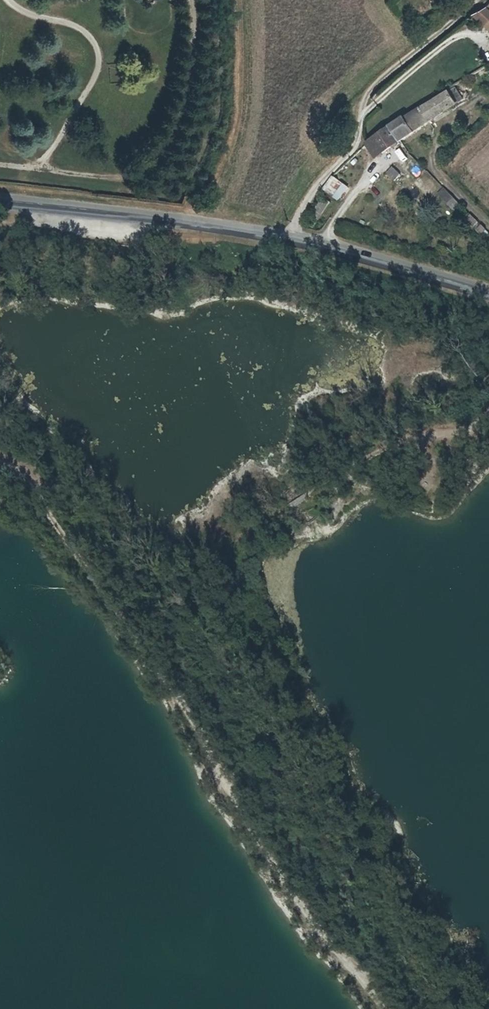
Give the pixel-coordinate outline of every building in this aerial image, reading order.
[(488,31),(488,12),(483,7),(470,16),(488,31)] [(392,125),(402,140),(465,99),(458,87),(408,117),(407,117),(392,125)] [(378,156),(402,140),(392,125),(380,133),(380,134),(369,142),(378,156)] [(395,168),(390,173),(397,180),(402,174),(395,168)] [(335,176),(327,187),(342,198),(351,186),(335,176)] [(450,194),(444,188),(437,194),(458,215),(464,208),(450,194)] [(327,215),(330,200),(320,198),(317,213),(327,215)] [(478,221),(472,216),(467,221),(473,227),(478,221)] [(487,230),(482,225),(477,230),(482,235),(487,230)]
